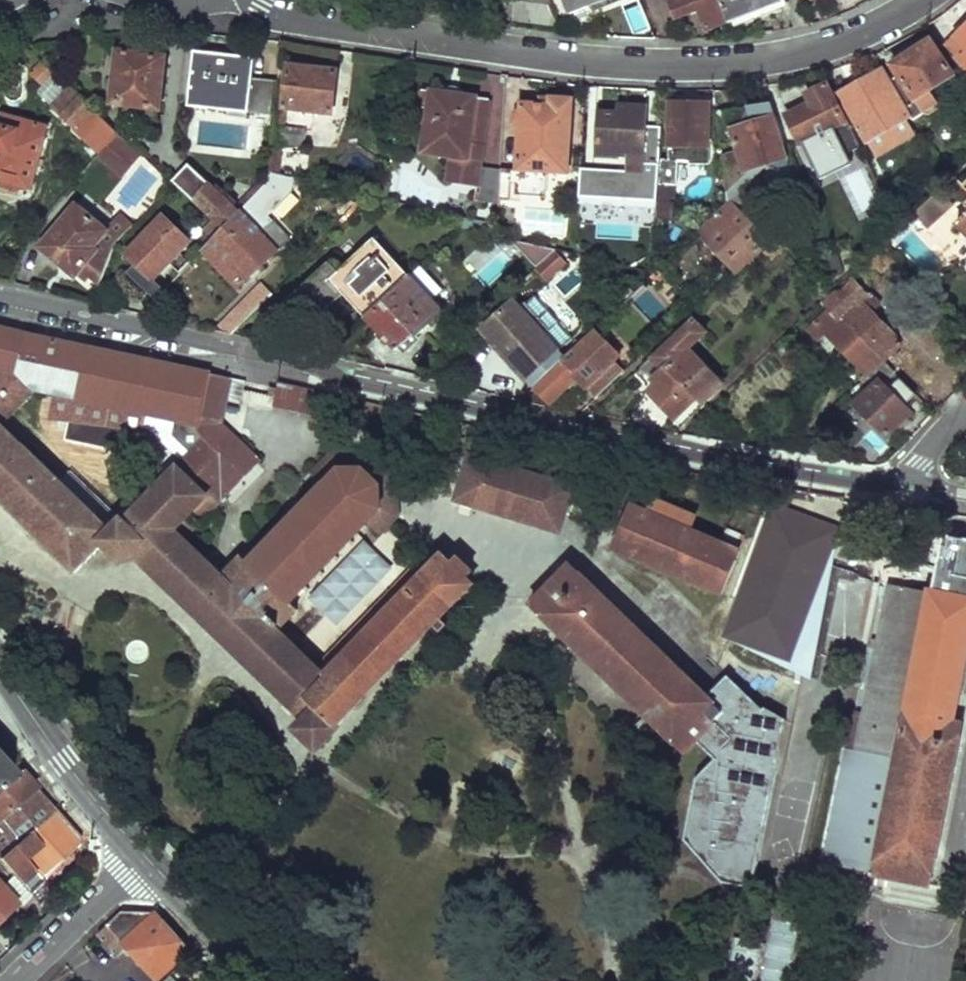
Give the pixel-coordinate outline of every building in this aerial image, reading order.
[(516,20),(561,27),(550,0),(519,0),(516,20)] [(566,17),(611,0),(559,0),(566,17)] [(680,15),(700,7),(709,28),(730,20),(722,0),(673,0),(680,15)] [(730,20),(732,24),(782,4),(781,0),(722,0),(730,20)] [(951,47),(963,59),(960,62),(965,68),(965,31),(951,47)] [(891,83),(913,119),(920,122),(930,114),(938,116),(948,110),(947,104),(938,90),(958,75),(932,41),(898,64),(904,75),(891,83)] [(169,58),(120,52),(114,103),(163,108),(169,58)] [(199,54),(194,106),(277,116),(278,106),(281,81),(255,79),(256,58),(199,54)] [(281,81),(278,106),(335,113),(340,74),(290,66),(290,70),(282,69),(281,81)] [(843,94),(871,143),(871,142),(910,121),(913,119),(891,83),(883,70),(880,72),(843,94)] [(122,133),(73,86),(55,107),(104,152),(122,133)] [(862,150),(832,86),(812,93),(817,106),(792,116),(813,169),(862,150)] [(446,95),(424,92),(421,111),(431,113),(426,139),(425,143),(426,146),(427,150),(430,153),(434,156),(439,157),(451,159),(450,167),(479,172),(480,173),(480,170),(492,102),(465,98),(466,96),(460,91),(454,90),(447,92),(446,95)] [(552,109),(552,102),(542,101),(541,108),(552,109)] [(541,108),(523,107),(519,173),(503,172),(503,174),(501,203),(510,205),(510,198),(546,201),(547,175),(568,177),(573,103),(552,102),(552,109),(541,108)] [(676,102),(672,159),(663,158),(662,166),(662,179),(661,183),(664,183),(663,202),(673,203),(681,197),(683,163),(713,165),(718,103),(676,102)] [(665,128),(647,127),(648,108),(609,105),(609,114),(601,114),(598,154),(630,156),(629,172),(645,173),(645,165),(655,166),(662,166),(663,158),(665,128)] [(35,189),(51,128),(6,115),(3,125),(0,124),(0,180),(35,189)] [(277,116),(274,144),(284,146),(304,148),(306,130),(288,128),(289,117),(277,116)] [(737,132),(750,173),(794,158),(781,118),(737,132)] [(919,136),(910,121),(871,142),(880,158),(919,136)] [(104,152),(102,154),(125,175),(144,155),(122,133),(104,152)] [(284,146),(274,144),(270,172),(280,175),(284,146)] [(174,178),(217,215),(226,222),(242,204),(237,200),(240,196),(227,185),(224,189),(191,161),(174,178)] [(725,164),(728,199),(738,189),(742,185),(741,164),(725,164)] [(662,166),(655,166),(654,178),(662,179),(662,166)] [(479,172),(450,167),(448,182),(476,187),(479,172)] [(503,174),(480,170),(480,173),(479,172),(476,187),(476,188),(481,189),(480,195),(487,196),(485,205),(501,208),(501,203),(503,174)] [(214,236),(202,249),(244,286),(296,229),(292,225),(289,229),(273,216),(266,224),(257,216),(287,183),(288,177),(280,175),(270,172),(242,204),(226,222),(214,236)] [(785,178),(793,203),(807,199),(798,173),(785,178)] [(476,188),(474,203),(485,205),(487,196),(480,195),(481,189),(476,188)] [(728,199),(697,229),(735,269),(767,239),(734,206),(744,195),(738,189),(728,199)] [(41,247),(63,268),(67,263),(79,273),(96,255),(92,251),(107,234),(78,208),(41,247)] [(226,222),(217,215),(205,229),(214,236),(226,222)] [(189,241),(162,217),(128,255),(142,268),(135,278),(148,288),(170,263),(181,273),(191,262),(180,252),(189,241)] [(331,263),(284,305),(307,330),(353,289),(374,311),(411,276),(377,240),(342,273),(338,270),(340,267),(337,263),(331,263)] [(567,268),(555,255),(537,272),(549,285),(567,268)] [(655,269),(648,277),(654,283),(666,273),(659,266),(655,269)] [(411,276),(374,311),(367,318),(398,350),(415,334),(419,338),(446,314),(411,276)] [(263,281),(214,331),(234,335),(275,294),(263,281)] [(835,310),(885,359),(902,342),(862,301),(868,294),(855,281),(830,305),(835,310)] [(537,298),(528,307),(552,332),(547,337),(560,351),(574,337),(537,298)] [(484,331),(531,379),(533,377),(558,353),(560,351),(547,337),(552,332),(528,307),(524,311),(515,302),(484,331)] [(831,334),(879,386),(881,384),(884,387),(887,384),(895,393),(908,381),(885,359),(835,310),(814,332),(824,341),(831,334)] [(664,369),(654,378),(658,383),(650,389),(677,419),(698,399),(703,404),(723,385),(688,350),(706,333),(691,319),(652,357),(664,369)] [(230,379),(105,354),(0,329),(0,372),(4,373),(0,377),(0,501),(71,573),(100,545),(117,562),(125,553),(306,717),(296,728),(315,747),(337,729),(336,726),(472,584),(466,579),(472,574),(472,571),(472,569),(459,558),(457,558),(455,559),(451,564),(443,556),(430,569),(421,560),(317,668),(277,630),(295,611),(291,605),(293,603),(291,600),(303,587),(306,590),(308,587),(306,584),(318,572),(321,574),(324,570),(322,568),(333,557),(335,559),(338,556),(336,553),(348,541),(350,543),(353,541),(350,537),(362,526),(364,529),(367,526),(378,537),(398,516),(396,479),(369,453),(330,455),(312,474),(322,483),(320,485),(323,487),(311,499),(308,497),(306,499),(308,502),(296,515),(294,513),(291,515),(293,518),(267,546),(264,543),(261,546),(264,549),(250,563),(248,561),(246,562),(242,558),(222,578),(183,540),(259,461),(222,426),(227,396),(230,379)] [(539,383),(522,400),(549,406),(579,379),(587,387),(615,362),(599,347),(591,355),(580,343),(563,359),(539,383)] [(563,359),(558,353),(533,377),(539,383),(563,359)] [(244,400),(247,382),(230,379),(227,396),(244,400)] [(858,407),(887,438),(913,412),(895,393),(887,384),(884,387),(881,384),(879,386),(858,407)] [(178,422),(166,419),(162,440),(185,463),(194,453),(175,436),(178,422)] [(471,457),(457,499),(559,533),(573,491),(471,457)] [(770,501),(723,637),(792,662),(841,527),(770,501)] [(633,504),(616,547),(724,588),(745,531),(725,523),(720,537),(633,504)] [(929,887),(962,726),(953,725),(965,660),(965,560),(940,555),(932,594),(890,586),(864,714),(854,712),(823,865),(929,887)] [(569,567),(532,606),(685,754),(698,741),(723,715),(706,698),(569,567)] [(723,715),(698,741),(716,759),(696,779),(684,839),(723,884),(754,890),(787,720),(765,707),(762,710),(728,676),(706,698),(723,715)] [(10,776),(0,765),(0,785),(10,776)] [(11,847),(54,811),(18,770),(10,776),(0,785),(0,857),(11,847)] [(27,863),(2,888),(16,902),(22,909),(34,897),(29,892),(80,841),(54,811),(11,847),(27,863)] [(16,902),(2,888),(0,886),(0,918),(16,902)] [(97,938),(116,959),(127,950),(156,980),(157,980),(188,953),(155,915),(121,915),(97,938)] [(800,925),(772,921),(761,980),(791,980),(800,925)]
